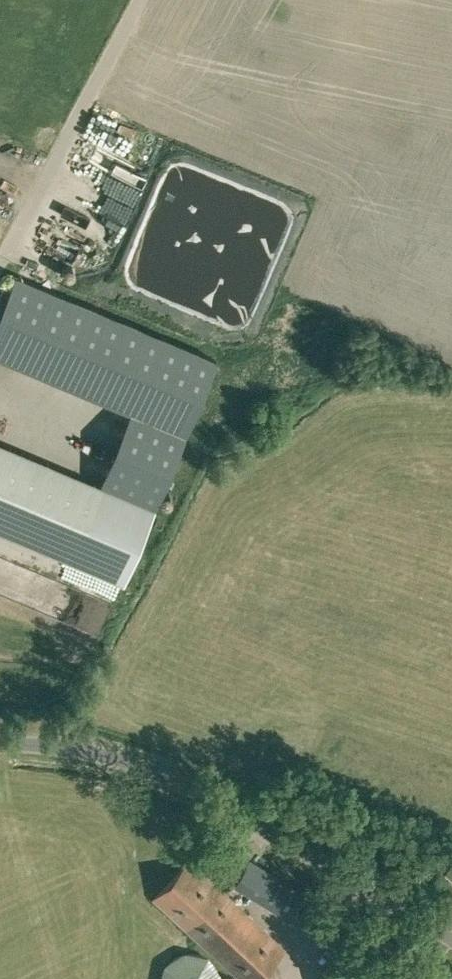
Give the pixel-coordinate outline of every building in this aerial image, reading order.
[(126,133),(146,142),(151,131),(130,122),(126,133)] [(118,203),(113,222),(133,227),(141,197),(116,190),(120,175),(98,169),(91,195),(118,203)] [(128,237),(89,224),(83,241),(78,240),(75,250),(118,265),(128,237)] [(10,292),(2,288),(0,294),(0,316),(10,292)] [(121,581),(122,582),(153,507),(102,486),(0,443),(0,530),(121,581)] [(185,930),(238,978),(258,978),(285,949),(222,890),(187,858),(150,897),(185,930)] [(318,902),(249,861),(235,885),(304,926),(318,902)] [(162,978),(219,978),(219,977),(218,973),(216,969),(215,967),(214,965),(211,961),(207,958),(204,956),(199,954),(195,953),(190,953),(186,953),(181,954),(177,956),(173,958),(170,961),(167,965),(165,969),(163,973),(162,977),(162,978)] [(327,978),(356,978),(338,965),(327,978)]
